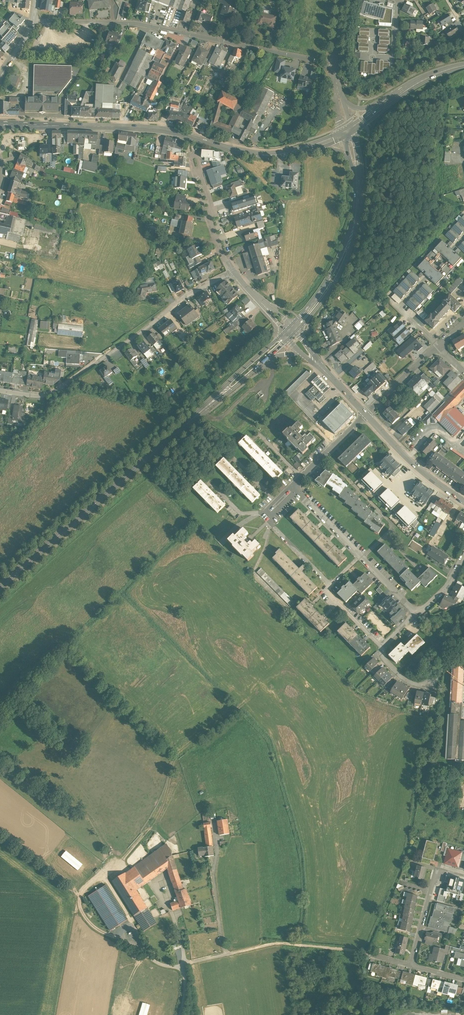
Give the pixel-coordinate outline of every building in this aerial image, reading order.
[(41,11),(50,12),(51,6),(50,6),(50,5),(51,0),(42,0),(41,11)] [(91,1),(89,2),(89,10),(95,9),(95,7),(104,6),(104,8),(110,7),(109,0),(91,0),(91,1)] [(151,4),(144,3),(144,1),(138,0),(136,10),(145,12),(149,13),(151,4)] [(169,7),(178,10),(181,0),(171,0),(169,7)] [(188,0),(181,0),(178,10),(183,12),(186,13),(191,1),(188,0)] [(227,1),(225,5),(222,13),(233,17),(237,5),(227,1)] [(392,24),(393,10),(383,7),(383,4),(380,4),(379,6),(363,2),(360,14),(364,15),(364,16),(379,20),(379,23),(392,24)] [(81,4),(71,4),(70,7),(69,8),(69,9),(70,11),(70,14),(72,15),(73,15),(74,14),(81,14),(81,4)] [(415,9),(405,4),(402,10),(412,15),(415,9)] [(437,10),(433,4),(426,8),(430,14),(437,10)] [(186,13),(183,12),(180,21),(188,24),(191,15),(186,13)] [(213,17),(199,12),(195,21),(202,24),(203,21),(210,24),(213,17)] [(268,16),(259,14),(257,25),(262,26),(263,22),(269,24),(269,27),(274,28),(276,17),(268,16)] [(20,20),(14,15),(9,20),(15,25),(18,27),(20,25),(24,20),(22,18),(20,20)] [(448,15),(439,19),(443,25),(451,20),(448,15)] [(12,27),(5,22),(3,25),(4,25),(10,30),(12,27)] [(218,25),(212,23),(209,31),(215,33),(218,25)] [(4,25),(0,30),(0,35),(3,38),(10,31),(10,30),(4,25)] [(455,26),(445,32),(449,38),(459,32),(455,26)] [(17,37),(10,31),(3,38),(1,41),(7,47),(17,37)] [(118,34),(113,32),(112,34),(109,33),(106,40),(114,44),(116,40),(118,34)] [(163,41),(147,33),(142,43),(129,69),(144,77),(154,58),(159,49),(163,41)] [(388,37),(381,37),(381,45),(389,46),(389,37),(388,37)] [(431,39),(426,39),(425,38),(424,38),(423,37),(422,37),(421,38),(420,46),(423,46),(423,45),(431,46),(431,39)] [(1,41),(0,42),(0,43),(1,44),(0,45),(0,49),(4,53),(9,48),(7,47),(1,41)] [(166,41),(165,43),(163,42),(159,49),(165,53),(171,56),(177,46),(174,45),(174,44),(169,42),(166,41)] [(367,44),(360,44),(359,52),(368,52),(368,44),(367,44)] [(183,47),(180,52),(175,63),(183,66),(191,50),(183,47)] [(209,52),(199,47),(192,61),(202,66),(203,64),(206,58),(209,52)] [(165,53),(159,49),(154,58),(161,61),(165,53)] [(213,56),(210,64),(211,62),(219,66),(218,68),(219,68),(226,53),(222,51),(221,52),(217,50),(213,56)] [(242,51),(235,50),(233,57),(235,58),(240,59),(242,51)] [(208,59),(205,65),(209,66),(210,64),(213,56),(210,55),(208,59)] [(118,64),(116,63),(107,77),(115,81),(125,63),(120,60),(118,64)] [(276,73),(283,74),(285,61),(278,60),(276,73)] [(166,67),(155,62),(147,79),(154,82),(157,84),(158,82),(166,67)] [(238,66),(232,64),(228,62),(226,67),(235,72),(238,66)] [(384,62),(376,62),(376,65),(376,71),(383,71),(384,69),(384,63),(384,62)] [(376,65),(368,65),(367,73),(367,74),(375,74),(376,71),(376,65)] [(71,66),(34,66),(33,98),(58,99),(58,96),(71,80),(71,66)] [(295,70),(284,68),(283,74),(282,78),(293,80),(295,70)] [(144,77),(129,69),(122,81),(127,84),(138,90),(144,77)] [(16,77),(11,75),(7,86),(12,88),(14,82),(17,83),(19,78),(16,77)] [(313,79),(304,77),(300,76),(298,87),(310,89),(313,79)] [(103,93),(102,110),(105,109),(105,104),(115,104),(127,84),(122,81),(118,90),(115,87),(103,87),(103,93)] [(148,102),(146,106),(149,108),(161,83),(158,82),(157,84),(154,82),(145,100),(148,102)] [(249,132),(251,134),(253,135),(274,92),(264,87),(263,89),(251,112),(257,115),(253,123),(249,132)] [(136,93),(133,92),(128,102),(131,104),(133,100),(136,93)] [(238,101),(222,92),(218,102),(222,104),(233,110),(238,101)] [(90,93),(86,93),(81,105),(84,106),(88,96),(90,93)] [(73,96),(68,96),(67,96),(67,99),(65,99),(64,109),(68,110),(68,109),(70,110),(70,103),(72,103),(76,103),(76,102),(77,102),(77,96),(76,96),(76,97),(73,97),(73,96)] [(33,99),(21,98),(20,103),(21,103),(20,110),(19,110),(18,116),(25,116),(25,112),(39,112),(39,113),(46,114),(46,112),(58,112),(58,99),(33,98),(33,99)] [(142,104),(133,100),(131,104),(147,112),(149,108),(146,106),(142,104)] [(243,103),(238,101),(233,110),(236,112),(238,112),(241,106),(243,103)] [(222,104),(218,102),(211,126),(216,128),(217,123),(222,104)] [(0,103),(0,115),(10,116),(10,110),(11,105),(9,105),(9,103),(0,103)] [(190,106),(185,103),(182,109),(186,112),(190,106)] [(189,115),(190,116),(191,115),(193,111),(193,110),(194,107),(190,105),(190,106),(186,112),(186,114),(189,115)] [(80,109),(72,108),(72,110),(71,116),(71,117),(79,117),(80,109)] [(90,108),(86,108),(86,109),(80,109),(79,117),(95,118),(95,110),(90,110),(90,108)] [(251,112),(244,108),(241,114),(240,116),(244,118),(248,121),(253,123),(257,115),(251,112)] [(112,109),(105,109),(102,110),(95,110),(95,118),(112,118),(112,110),(112,109)] [(170,112),(169,112),(169,114),(167,114),(167,116),(168,116),(168,120),(176,121),(177,113),(170,112)] [(236,112),(229,126),(233,128),(240,116),(241,114),(238,112),(236,112)] [(179,114),(177,113),(176,121),(183,122),(185,115),(179,114)] [(197,118),(191,115),(190,116),(186,124),(193,127),(197,118)] [(233,128),(231,132),(239,136),(239,135),(241,136),(243,132),(238,130),(244,118),(240,116),(233,128)] [(197,118),(193,127),(198,129),(202,121),(197,118)] [(198,129),(202,131),(203,127),(206,128),(207,127),(207,126),(207,123),(206,123),(202,121),(198,129)] [(253,123),(248,121),(244,130),(249,132),(253,123)] [(227,126),(217,123),(216,128),(224,131),(227,126)] [(243,132),(241,136),(239,135),(239,136),(237,139),(244,143),(244,142),(247,135),(249,132),(244,130),(243,132)] [(61,132),(52,132),(52,139),(56,139),(56,140),(60,140),(60,139),(61,139),(61,132)] [(97,133),(85,132),(85,139),(84,141),(88,141),(92,141),(96,142),(97,139),(97,133)] [(128,133),(119,132),(118,141),(127,142),(128,133)] [(136,134),(128,133),(127,142),(127,146),(135,147),(136,134)] [(184,142),(174,139),(172,147),(176,148),(182,150),(184,142)] [(113,142),(105,141),(105,146),(104,152),(105,152),(112,153),(113,142)] [(167,145),(164,144),(163,147),(162,152),(162,153),(164,154),(167,154),(167,152),(172,153),(181,153),(182,150),(176,148),(172,147),(167,145)] [(219,153),(215,152),(215,151),(202,150),(201,157),(212,158),(219,159),(219,158),(219,153)] [(28,158),(21,154),(17,163),(24,166),(27,161),(28,158)] [(93,155),(91,163),(83,161),(82,169),(96,173),(99,155),(93,155)] [(17,163),(15,168),(14,169),(23,173),(25,167),(24,166),(17,163)] [(214,169),(207,171),(212,185),(213,185),(221,182),(218,174),(225,171),(223,165),(221,166),(214,169)] [(241,166),(236,168),(240,174),(244,172),(241,166)] [(23,173),(14,169),(11,177),(12,178),(20,181),(23,173)] [(291,174),(290,178),(283,178),(282,187),(297,189),(298,174),(291,174)] [(183,177),(178,176),(176,176),(175,188),(185,188),(186,177),(183,177)] [(11,181),(7,192),(9,193),(8,196),(13,198),(14,194),(19,196),(21,190),(16,188),(18,183),(11,181)] [(234,185),(226,187),(230,198),(238,195),(234,185)] [(185,199),(176,198),(175,201),(176,202),(175,208),(187,211),(188,207),(189,207),(190,203),(189,202),(187,202),(186,204),(184,203),(185,199)] [(255,198),(245,201),(247,208),(252,207),(257,205),(255,198)] [(240,202),(232,204),(234,212),(247,208),(245,201),(245,200),(240,202)] [(253,213),(246,215),(248,220),(252,218),(253,222),(261,219),(261,217),(261,215),(259,213),(259,212),(262,211),(262,210),(258,211),(253,213)] [(246,215),(238,217),(241,226),(245,225),(245,227),(250,225),(248,220),(246,215)] [(445,235),(454,243),(455,241),(459,236),(460,237),(462,235),(461,234),(463,231),(463,215),(458,222),(459,223),(456,226),(455,225),(451,229),(453,230),(450,233),(449,232),(445,235)] [(16,218),(9,216),(7,226),(6,232),(8,233),(13,234),(14,227),(16,218)] [(26,220),(16,218),(14,227),(23,229),(24,230),(25,226),(26,220)] [(175,219),(172,219),(171,226),(177,227),(177,225),(181,226),(182,221),(175,219)] [(183,221),(182,221),(181,226),(179,233),(189,236),(192,223),(183,221)] [(54,226),(35,222),(34,228),(33,229),(52,233),(54,226)] [(23,229),(14,227),(13,234),(20,236),(22,236),(24,230),(23,229)] [(253,230),(244,233),(246,241),(255,238),(254,234),(253,230)] [(13,234),(8,233),(7,236),(6,239),(19,242),(20,236),(13,234)] [(275,235),(259,240),(260,244),(263,243),(265,248),(266,248),(278,244),(275,235)] [(437,286),(462,259),(452,250),(441,240),(417,268),(427,277),(437,286)] [(259,244),(249,247),(251,253),(253,260),(263,257),(260,250),(259,244)] [(197,245),(188,249),(191,255),(190,255),(191,257),(187,259),(190,264),(188,265),(190,268),(201,262),(200,259),(197,260),(196,257),(202,254),(199,249),(200,248),(200,247),(198,248),(197,245)] [(265,248),(260,250),(263,257),(265,257),(268,256),(266,248),(265,248)] [(251,253),(244,255),(248,269),(255,267),(253,260),(251,253)] [(263,257),(253,260),(255,267),(258,275),(267,272),(263,257)] [(211,262),(204,266),(205,268),(207,273),(214,269),(211,262)] [(396,288),(393,291),(402,299),(403,298),(403,297),(407,292),(408,293),(409,291),(413,286),(414,286),(416,284),(415,284),(420,279),(412,271),(405,278),(407,280),(404,283),(403,281),(399,285),(401,286),(398,289),(396,288)] [(178,283),(173,285),(177,293),(184,289),(180,281),(178,283)] [(233,289),(226,282),(217,291),(223,297),(223,298),(232,289),(233,289)] [(455,282),(448,290),(451,294),(459,286),(455,282)] [(155,283),(144,285),(141,291),(138,290),(136,297),(144,300),(146,293),(156,291),(155,283)] [(176,292),(171,283),(168,285),(172,294),(176,292)] [(408,302),(406,304),(414,311),(418,308),(416,307),(419,304),(421,305),(424,301),(423,300),(426,297),(427,298),(433,291),(426,284),(421,289),(420,288),(418,290),(419,291),(415,295),(414,295),(412,297),(413,297),(408,302)] [(232,289),(223,298),(223,297),(222,298),(228,304),(238,295),(232,289)] [(207,292),(200,296),(202,301),(204,303),(211,299),(207,292)] [(445,302),(432,316),(431,315),(425,321),(433,329),(439,322),(438,322),(451,308),(455,312),(461,306),(449,295),(443,301),(445,302)] [(194,311),(190,305),(178,314),(183,320),(187,325),(198,316),(194,311)] [(243,312),(237,306),(231,311),(236,318),(241,313),(243,312)] [(339,312),(333,322),(332,321),(326,324),(328,329),(326,330),(332,345),(342,341),(336,327),(338,323),(342,326),(349,317),(342,312),(343,311),(341,309),(339,312)] [(236,318),(231,311),(228,314),(236,322),(238,320),(239,320),(236,318)] [(249,321),(244,316),(239,320),(238,320),(240,323),(243,327),(249,321)] [(171,320),(159,329),(165,337),(177,328),(171,320)] [(236,322),(224,331),(226,334),(236,327),(240,323),(238,320),(236,322)] [(256,326),(250,320),(249,321),(243,327),(245,330),(248,334),(256,326)] [(38,323),(31,321),(27,346),(34,347),(38,323)] [(394,329),(390,332),(390,333),(392,335),(393,334),(395,336),(394,336),(397,339),(395,340),(398,342),(398,343),(402,339),(409,333),(404,328),(405,327),(401,322),(394,329)] [(84,327),(59,324),(58,329),(57,334),(82,337),(84,327)] [(156,337),(154,333),(148,338),(154,345),(160,341),(161,340),(157,336),(156,337)] [(413,337),(397,352),(402,358),(407,354),(406,353),(413,347),(418,351),(422,347),(413,337)] [(463,346),(459,338),(452,342),(457,350),(463,346)] [(353,340),(347,346),(348,347),(355,354),(358,351),(356,349),(359,346),(353,340)] [(160,341),(154,345),(157,349),(163,345),(160,341)] [(144,342),(138,347),(144,355),(145,355),(144,354),(147,352),(147,353),(149,351),(150,350),(148,348),(144,342)] [(348,347),(343,352),(342,351),(336,357),(341,363),(347,357),(349,359),(355,354),(348,347)] [(138,356),(133,349),(125,354),(130,361),(133,359),(138,356)] [(75,354),(66,354),(66,364),(79,365),(80,355),(75,354)] [(449,369),(439,359),(430,368),(434,372),(437,370),(443,375),(449,369)] [(372,362),(363,371),(367,375),(376,366),(372,362)] [(111,373),(107,367),(100,371),(105,378),(111,373)] [(355,367),(349,373),(354,379),(361,373),(360,373),(363,371),(360,368),(358,370),(355,367)] [(307,371),(285,392),(289,396),(311,375),(307,371)] [(5,372),(5,373),(1,373),(0,381),(10,383),(12,373),(5,372)] [(19,374),(12,373),(10,383),(21,385),(22,377),(19,376),(19,374)] [(51,374),(44,373),(43,378),(43,383),(53,385),(54,379),(55,377),(54,377),(51,376),(51,374)] [(381,373),(378,375),(384,382),(386,380),(381,373)] [(430,380),(424,373),(420,377),(426,384),(430,380)] [(461,380),(454,373),(450,378),(446,382),(449,385),(448,387),(451,391),(461,380)] [(367,383),(369,385),(374,391),(375,392),(385,383),(384,382),(378,375),(377,374),(367,383)] [(315,386),(323,395),(331,388),(319,375),(311,382),(315,386)] [(420,377),(418,375),(408,385),(416,393),(426,384),(420,377)] [(36,379),(33,379),(31,386),(31,387),(42,389),(43,383),(43,378),(37,377),(36,379)] [(461,381),(461,380),(451,391),(449,393),(452,395),(462,385),(463,383),(463,381),(462,380),(461,381)] [(352,389),(356,393),(360,389),(356,385),(352,389)] [(374,391),(369,385),(362,391),(368,397),(374,391)] [(452,395),(459,402),(463,397),(463,387),(462,385),(452,395)] [(321,393),(315,386),(309,391),(315,398),(321,393)] [(315,398),(309,391),(305,394),(312,401),(315,398)] [(436,394),(442,400),(444,398),(438,392),(436,394)] [(321,393),(315,398),(320,403),(326,398),(323,395),(321,393)] [(444,398),(442,400),(445,402),(452,409),(453,408),(459,402),(452,395),(449,393),(444,398)] [(442,400),(436,394),(433,397),(439,403),(442,400)] [(433,397),(424,407),(430,413),(439,403),(433,397)] [(415,406),(408,400),(404,404),(411,410),(415,406)] [(439,403),(430,413),(432,415),(445,402),(442,400),(439,403)] [(445,402),(432,415),(434,417),(437,421),(439,422),(452,409),(445,402)] [(323,422),(335,435),(354,416),(342,404),(323,422)] [(22,407),(15,406),(13,416),(12,420),(14,420),(25,422),(27,415),(21,414),(22,407)] [(390,408),(383,414),(393,424),(399,418),(390,408)] [(439,422),(454,436),(463,426),(463,419),(453,408),(452,409),(439,422)] [(291,423),(279,410),(266,423),(272,428),(277,424),(283,430),(285,428),(287,430),(288,429),(290,430),(291,429),(288,426),(291,423)] [(432,415),(430,413),(422,420),(423,421),(423,420),(427,424),(430,422),(431,423),(435,423),(437,421),(434,417),(432,415)] [(407,420),(404,423),(403,423),(397,429),(403,435),(413,426),(407,420)] [(292,429),(290,431),(290,430),(288,429),(287,430),(283,434),(303,455),(308,449),(307,448),(315,439),(311,435),(307,438),(306,436),(304,438),(300,434),(302,432),(300,430),(303,427),(299,423),(292,429)] [(363,434),(338,459),(346,467),(371,443),(363,434)] [(283,473),(247,436),(239,444),(275,480),(283,473)] [(430,439),(420,449),(426,455),(436,444),(430,439)] [(459,482),(463,476),(463,474),(435,454),(430,461),(437,466),(436,468),(457,483),(458,482),(459,482)] [(400,467),(389,455),(380,464),(391,476),(392,474),(399,468),(400,467)] [(260,495),(224,459),(216,466),(252,503),(260,495)] [(401,471),(399,468),(392,474),(395,477),(401,471)] [(326,471),(320,476),(321,476),(320,478),(319,477),(315,481),(324,488),(326,484),(332,476),(326,471)] [(372,492),(374,493),(375,493),(382,486),(383,484),(370,472),(369,473),(364,478),(361,481),(372,492)] [(347,486),(341,482),(342,480),(333,475),(332,476),(326,484),(333,489),(333,490),(340,496),(346,488),(347,486)] [(225,505),(201,481),(193,488),(217,513),(225,505)] [(433,493),(419,483),(412,494),(426,504),(433,493)] [(386,490),(382,486),(375,493),(379,497),(386,490)] [(354,494),(346,488),(340,496),(339,497),(346,502),(345,503),(353,509),(358,500),(360,499),(354,495),(354,494)] [(379,497),(378,498),(391,511),(399,503),(400,502),(388,489),(379,497)] [(447,503),(439,497),(435,504),(437,506),(436,507),(439,509),(440,508),(441,508),(440,510),(442,511),(443,509),(447,503)] [(367,506),(358,500),(353,509),(352,510),(359,515),(358,516),(365,521),(371,513),(372,512),(366,508),(367,506)] [(403,507),(399,503),(392,510),(396,514),(403,507)] [(453,507),(447,503),(443,509),(445,511),(444,512),(447,514),(448,513),(453,507)] [(417,519),(404,506),(396,514),(395,515),(408,528),(411,525),(416,520),(417,519)] [(316,526),(306,517),(307,516),(304,513),(304,514),(299,509),(290,518),(338,567),(347,558),(342,553),(343,552),(340,550),(340,551),(330,541),(331,540),(328,538),(328,539),(318,529),(319,528),(317,526),(316,526)] [(445,511),(443,509),(442,511),(438,517),(444,520),(447,514),(444,512),(445,511)] [(380,519),(371,513),(365,521),(364,523),(371,528),(371,529),(378,534),(385,525),(379,520),(380,519)] [(441,525),(436,522),(429,534),(434,537),(441,525)] [(244,529),(236,537),(234,535),(228,541),(248,561),(253,556),(252,554),(260,546),(256,541),(253,544),(251,542),(249,544),(245,540),(247,539),(245,537),(248,534),(244,529)] [(429,568),(417,580),(407,570),(408,569),(385,545),(377,552),(405,581),(404,581),(406,583),(405,585),(411,591),(420,583),(425,588),(437,576),(429,568)] [(429,553),(428,554),(443,564),(448,557),(433,547),(432,548),(429,553)] [(303,565),(299,569),(280,549),(276,553),(277,555),(273,559),(309,596),(317,588),(303,573),(302,572),(303,571),(306,568),(303,565)] [(295,603),(261,568),(257,572),(291,607),(295,603)] [(360,578),(357,580),(358,581),(353,586),(358,591),(362,594),(374,582),(365,574),(360,578)] [(350,582),(345,587),(344,586),(342,588),(342,589),(337,594),(346,603),(358,591),(353,586),(350,582)] [(457,584),(455,588),(454,588),(451,594),(453,595),(458,598),(462,600),(463,595),(463,588),(457,584)] [(451,598),(446,595),(441,605),(441,606),(443,607),(444,607),(445,605),(448,606),(456,603),(456,602),(451,599),(451,598)] [(363,596),(352,607),(359,614),(370,603),(363,596)] [(392,600),(388,596),(385,600),(380,604),(381,605),(384,608),(385,607),(387,609),(386,610),(389,613),(397,605),(392,600)] [(383,598),(377,604),(379,606),(381,605),(380,604),(385,600),(383,598)] [(310,604),(305,599),(297,608),(321,632),(329,624),(324,619),(325,618),(323,616),(322,616),(312,607),(313,606),(311,604),(310,604)] [(402,610),(397,605),(389,613),(393,617),(397,613),(398,614),(402,610)] [(402,610),(398,614),(397,613),(393,617),(391,620),(395,625),(406,614),(402,610)] [(351,628),(346,623),(337,632),(361,656),(370,648),(365,643),(366,642),(364,640),(363,640),(353,630),(354,630),(352,627),(351,628)] [(425,643),(417,635),(405,647),(401,643),(389,656),(396,663),(409,651),(412,655),(425,643)] [(373,658),(365,667),(370,672),(371,671),(377,665),(379,663),(373,658)] [(454,663),(451,703),(453,703),(453,704),(456,704),(456,703),(462,703),(463,683),(463,674),(463,667),(463,664),(454,663)] [(377,665),(371,671),(373,673),(379,667),(377,665)] [(379,667),(373,673),(375,675),(381,669),(379,667)] [(375,675),(374,676),(379,681),(388,673),(383,668),(381,669),(375,675)] [(388,673),(379,681),(384,686),(390,680),(393,678),(388,673)] [(390,680),(384,686),(386,688),(387,687),(391,683),(392,682),(390,680)] [(403,685),(397,681),(390,692),(396,696),(403,685)] [(409,689),(403,685),(396,696),(402,699),(409,689)] [(424,693),(417,691),(414,703),(421,705),(424,693)] [(430,694),(424,693),(421,705),(428,706),(429,703),(430,696),(430,694)] [(456,703),(456,704),(453,704),(453,703),(451,703),(451,714),(450,714),(448,747),(456,747),(456,746),(459,746),(459,747),(463,748),(463,704),(463,703),(462,703),(456,703)] [(459,747),(459,746),(456,746),(456,747),(448,747),(448,759),(463,760),(463,748),(459,747)] [(227,820),(217,821),(219,836),(229,834),(227,820)] [(209,823),(203,824),(206,847),(212,847),(210,827),(211,827),(210,823),(209,823)] [(438,844),(427,841),(425,848),(428,849),(426,857),(425,858),(431,860),(434,861),(438,844)] [(166,844),(126,873),(137,890),(168,868),(165,860),(172,855),(170,849),(166,844)] [(206,847),(203,848),(204,855),(204,857),(213,856),(212,847),(206,847)] [(445,864),(451,865),(455,851),(448,849),(447,856),(445,864)] [(462,853),(455,851),(451,865),(458,867),(460,860),(462,853)] [(172,855),(165,860),(168,868),(173,883),(180,880),(172,855)] [(426,857),(423,856),(421,863),(430,865),(431,860),(425,858),(426,857)] [(426,868),(418,866),(416,872),(415,876),(419,877),(419,879),(423,880),(426,868)] [(126,873),(125,873),(112,881),(134,916),(147,907),(137,890),(126,873)] [(463,882),(463,880),(451,876),(451,877),(449,883),(447,890),(446,892),(447,893),(458,895),(460,896),(461,894),(463,882)] [(184,890),(180,880),(173,883),(179,901),(181,908),(191,905),(186,889),(184,890)] [(106,885),(89,896),(111,931),(128,919),(106,885)] [(447,890),(440,888),(437,901),(444,903),(447,893),(446,892),(447,890)] [(408,893),(406,893),(405,896),(408,897),(407,901),(416,903),(417,896),(413,895),(408,893)] [(407,901),(403,900),(402,904),(406,905),(406,908),(414,910),(416,903),(407,901)] [(179,901),(170,903),(173,911),(181,908),(179,901)] [(455,908),(438,904),(436,909),(435,908),(433,918),(431,917),(429,927),(446,932),(449,922),(450,923),(453,913),(454,914),(455,908)] [(147,907),(134,916),(137,920),(150,912),(147,907)] [(406,908),(402,907),(401,911),(405,912),(404,915),(413,918),(414,910),(406,908)] [(150,912),(137,920),(144,931),(157,923),(150,912)] [(404,915),(400,914),(399,918),(403,919),(403,922),(411,925),(413,918),(404,915)] [(403,922),(399,922),(398,925),(402,926),(401,930),(410,932),(412,925),(403,922)] [(457,929),(450,927),(448,935),(453,937),(457,929)] [(433,935),(427,933),(426,936),(425,938),(426,938),(425,940),(426,940),(433,942),(436,943),(437,936),(438,936),(433,935)] [(401,936),(400,942),(397,953),(404,955),(408,938),(401,936)] [(440,948),(434,947),(431,961),(436,962),(437,962),(442,963),(444,954),(445,951),(444,951),(440,950),(440,948)] [(453,947),(452,951),(456,952),(454,957),(462,959),(460,966),(463,967),(463,954),(460,953),(461,949),(460,949),(453,947)] [(385,966),(373,963),(373,964),(371,970),(371,972),(377,973),(377,976),(382,977),(385,966)] [(397,970),(385,966),(382,977),(388,979),(389,976),(395,978),(395,977),(397,970)] [(415,974),(403,971),(403,972),(401,978),(401,980),(407,981),(407,984),(412,985),(415,974)] [(427,978),(415,974),(412,985),(418,987),(419,984),(425,986),(426,985),(427,978)] [(445,982),(433,979),(433,980),(431,986),(431,988),(437,989),(437,992),(442,993),(445,982)] [(457,986),(445,982),(442,993),(448,995),(449,992),(455,994),(456,993),(457,987),(457,986)] [(148,1014),(156,1014),(158,1004),(151,1003),(148,1014)]
